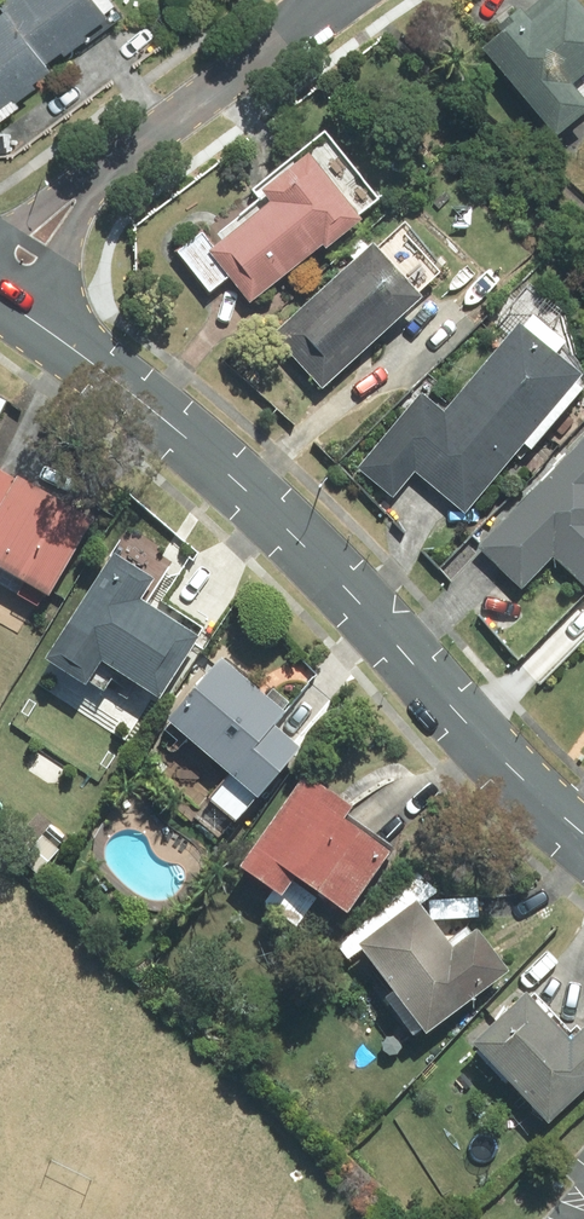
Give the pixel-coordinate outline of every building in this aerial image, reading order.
[(0,3),(0,98),(111,13),(102,0),(4,0),(0,3)] [(561,0),(525,0),(466,50),(545,144),(581,113),(558,86),(583,63),(583,27),(561,0)] [(250,192),(256,199),(206,245),(193,231),(168,254),(206,295),(219,283),(245,311),(343,219),(286,158),(250,192)] [(313,394),(406,298),(352,246),(260,342),(313,394)] [(407,473),(459,513),(512,444),(522,452),(574,384),(543,361),(554,347),(513,316),(440,411),(411,389),(347,473),(385,503),(407,473)] [(578,432),(470,549),(515,590),(546,556),(583,590),(583,438),(578,432)] [(0,474),(0,589),(35,611),(87,528),(0,474)] [(156,590),(105,554),(34,656),(90,695),(104,676),(145,704),(189,642),(143,610),(156,590)] [(278,709),(223,663),(202,688),(188,676),(147,725),(245,808),(295,748),(266,724),(278,709)] [(344,818),(292,779),(225,869),(300,925),(316,904),(336,919),(381,858),(338,826),(344,818)] [(437,946),(402,901),(342,947),(408,1035),(499,966),(467,924),(437,946)] [(518,988),(459,1038),(534,1126),(583,1083),(583,1032),(575,1022),(559,1036),(518,988)]
